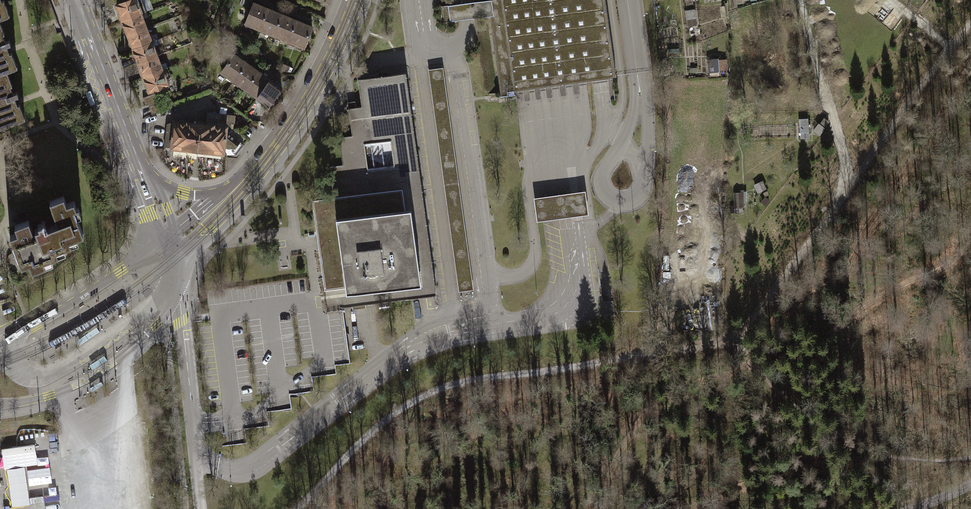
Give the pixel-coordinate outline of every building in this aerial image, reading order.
[(122,20),(146,11),(142,0),(132,0),(117,6),(122,20)] [(488,0),(448,5),(450,21),(490,16),(489,8),(488,0)] [(514,91),(521,90),(532,88),(543,87),(555,85),(569,83),(582,81),(600,79),(612,77),(612,76),(615,76),(605,0),(488,0),(489,8),(490,16),(501,95),(500,95),(500,96),(515,94),(515,93),(514,93),(514,91)] [(260,29),(269,9),(254,3),(245,23),(260,29)] [(275,35),(283,15),(269,9),(260,29),(275,35)] [(128,34),(146,28),(142,18),(148,16),(146,11),(122,20),(128,34)] [(289,41),(297,21),(283,15),(275,35),(289,41)] [(304,47),(312,27),(297,21),(289,41),(304,47)] [(4,71),(15,67),(9,50),(0,28),(0,72),(4,71)] [(128,34),(133,48),(157,39),(155,35),(149,37),(146,28),(128,34)] [(133,48),(138,62),(156,55),(153,46),(158,44),(157,39),(133,48)] [(234,54),(221,72),(234,81),(246,63),(234,54)] [(138,62),(144,76),(167,67),(165,62),(160,65),(156,55),(138,62)] [(246,63),(234,81),(245,89),(258,71),(246,63)] [(173,82),(167,67),(144,76),(149,91),(173,82)] [(23,119),(16,102),(4,71),(0,72),(0,128),(23,119)] [(258,71),(245,89),(257,97),(269,80),(258,71)] [(338,137),(342,165),(329,167),(333,197),(312,200),(317,241),(324,291),(325,290),(328,312),(342,310),(342,308),(436,295),(406,73),(358,79),(361,106),(355,107),(352,108),(348,108),(352,136),(338,137)] [(269,80),(257,97),(269,106),(282,88),(269,80)] [(155,93),(143,97),(146,106),(148,105),(152,115),(171,107),(168,99),(158,103),(155,93)] [(207,112),(206,119),(221,121),(222,114),(207,112)] [(175,122),(170,124),(168,147),(172,147),(236,154),(248,138),(235,128),(221,127),(213,126),(213,125),(206,124),(188,122),(188,123),(175,122)] [(585,191),(533,198),(536,221),(571,217),(589,214),(585,191)] [(17,232),(10,235),(22,265),(29,262),(32,269),(55,261),(53,256),(67,250),(65,246),(78,241),(77,238),(86,234),(79,216),(83,214),(79,205),(77,206),(74,200),(67,203),(64,195),(49,201),(57,220),(34,229),(30,219),(15,225),(17,232)]
